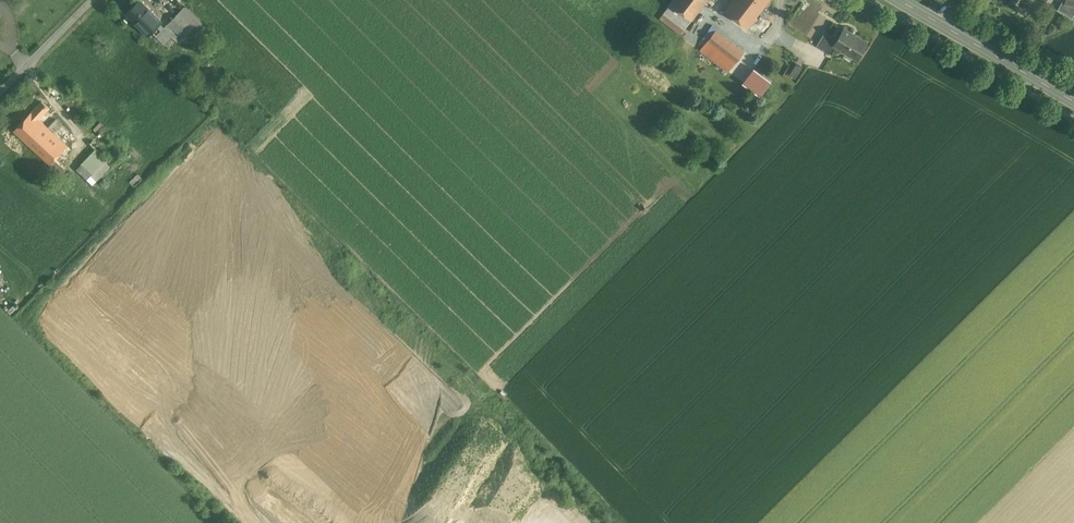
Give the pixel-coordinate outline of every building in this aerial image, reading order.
[(141,0),(140,0),(126,13),(147,36),(152,32),(161,23),(162,22),(141,0)] [(671,4),(692,20),(707,0),(674,0),(671,4)] [(758,0),(733,0),(725,10),(748,28),(759,13),(765,5),(758,0)] [(1065,3),(1065,0),(1063,0),(1058,9),(1072,16),(1073,12),(1073,8),(1071,7),(1071,5),(1065,3)] [(692,20),(671,4),(664,13),(684,29),(692,20)] [(204,26),(185,7),(179,13),(193,28),(197,32),(204,26)] [(193,28),(179,13),(168,23),(183,38),(185,36),(193,28)] [(773,24),(759,13),(748,28),(762,39),(773,24)] [(161,23),(152,32),(156,36),(164,27),(161,23)] [(183,38),(168,23),(164,27),(156,36),(169,49),(176,42),(180,45),(185,41),(183,38)] [(193,28),(185,36),(189,40),(197,32),(193,28)] [(868,42),(844,28),(836,41),(833,45),(834,46),(857,60),(868,42)] [(744,52),(716,30),(700,50),(729,72),(744,52)] [(836,41),(824,34),(816,46),(829,54),(834,46),(833,45),(836,41)] [(203,46),(195,39),(190,44),(198,51),(203,46)] [(802,67),(797,63),(790,74),(796,78),(802,67)] [(755,67),(743,82),(761,96),(773,81),(755,67)] [(49,109),(42,102),(31,113),(39,120),(49,109)] [(31,113),(14,131),(28,144),(45,125),(39,120),(31,113)] [(62,125),(56,119),(48,128),(54,134),(62,125)] [(48,128),(45,125),(28,144),(50,164),(55,159),(67,146),(54,134),(48,128)] [(123,154),(100,132),(90,143),(96,149),(112,165),(123,154)] [(96,149),(76,170),(93,185),(112,165),(96,149)] [(64,167),(55,159),(50,164),(43,171),(58,185),(68,175),(62,169),(64,167)]
